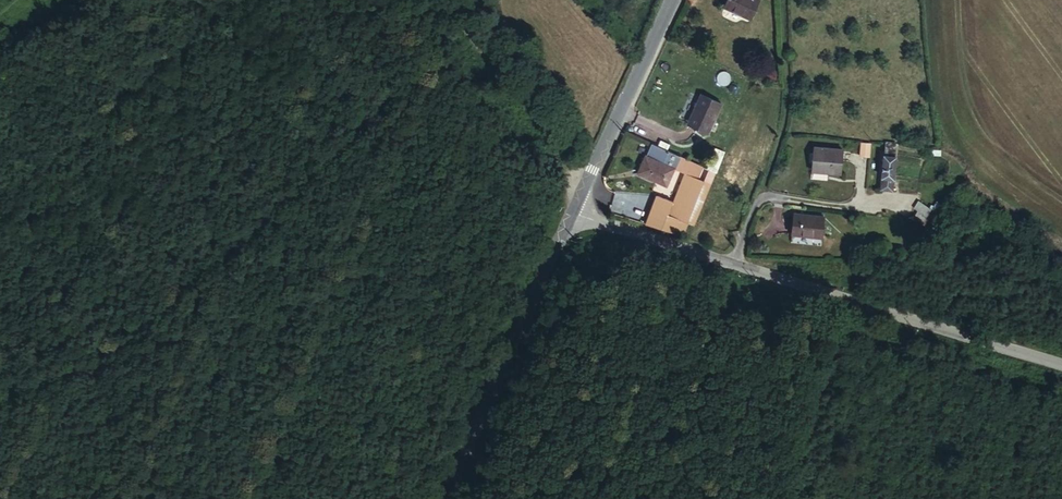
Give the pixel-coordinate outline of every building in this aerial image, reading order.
[(722,7),(749,19),(758,1),(755,0),(725,0),(722,7)] [(703,96),(690,125),(709,135),(723,105),(703,96)] [(859,142),(860,155),(870,155),(870,141),(859,142)] [(894,193),(900,141),(887,141),(882,191),(894,193)] [(700,166),(652,144),(639,172),(668,186),(677,168),(695,176),(700,166)] [(842,149),(812,147),(809,171),(840,174),(842,149)] [(671,204),(666,215),(692,225),(709,185),(684,176),(671,204)] [(655,197),(650,208),(666,215),(671,204),(655,197)] [(933,215),(924,210),(917,223),(926,228),(933,215)] [(820,220),(792,217),(791,238),(819,240),(820,220)]
